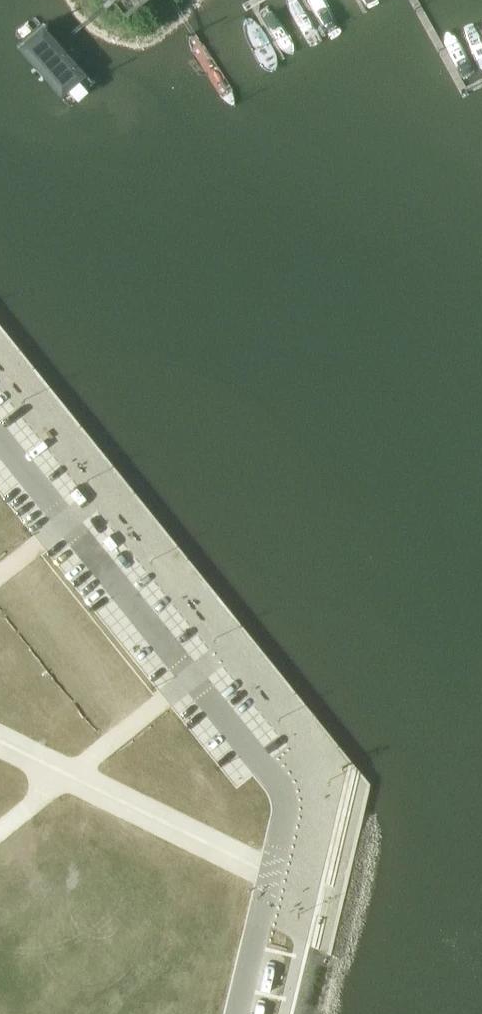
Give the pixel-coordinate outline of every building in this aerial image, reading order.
[(127,17),(143,6),(142,3),(145,0),(115,0),(127,17)] [(99,83),(44,22),(15,48),(70,109),(99,83)]
